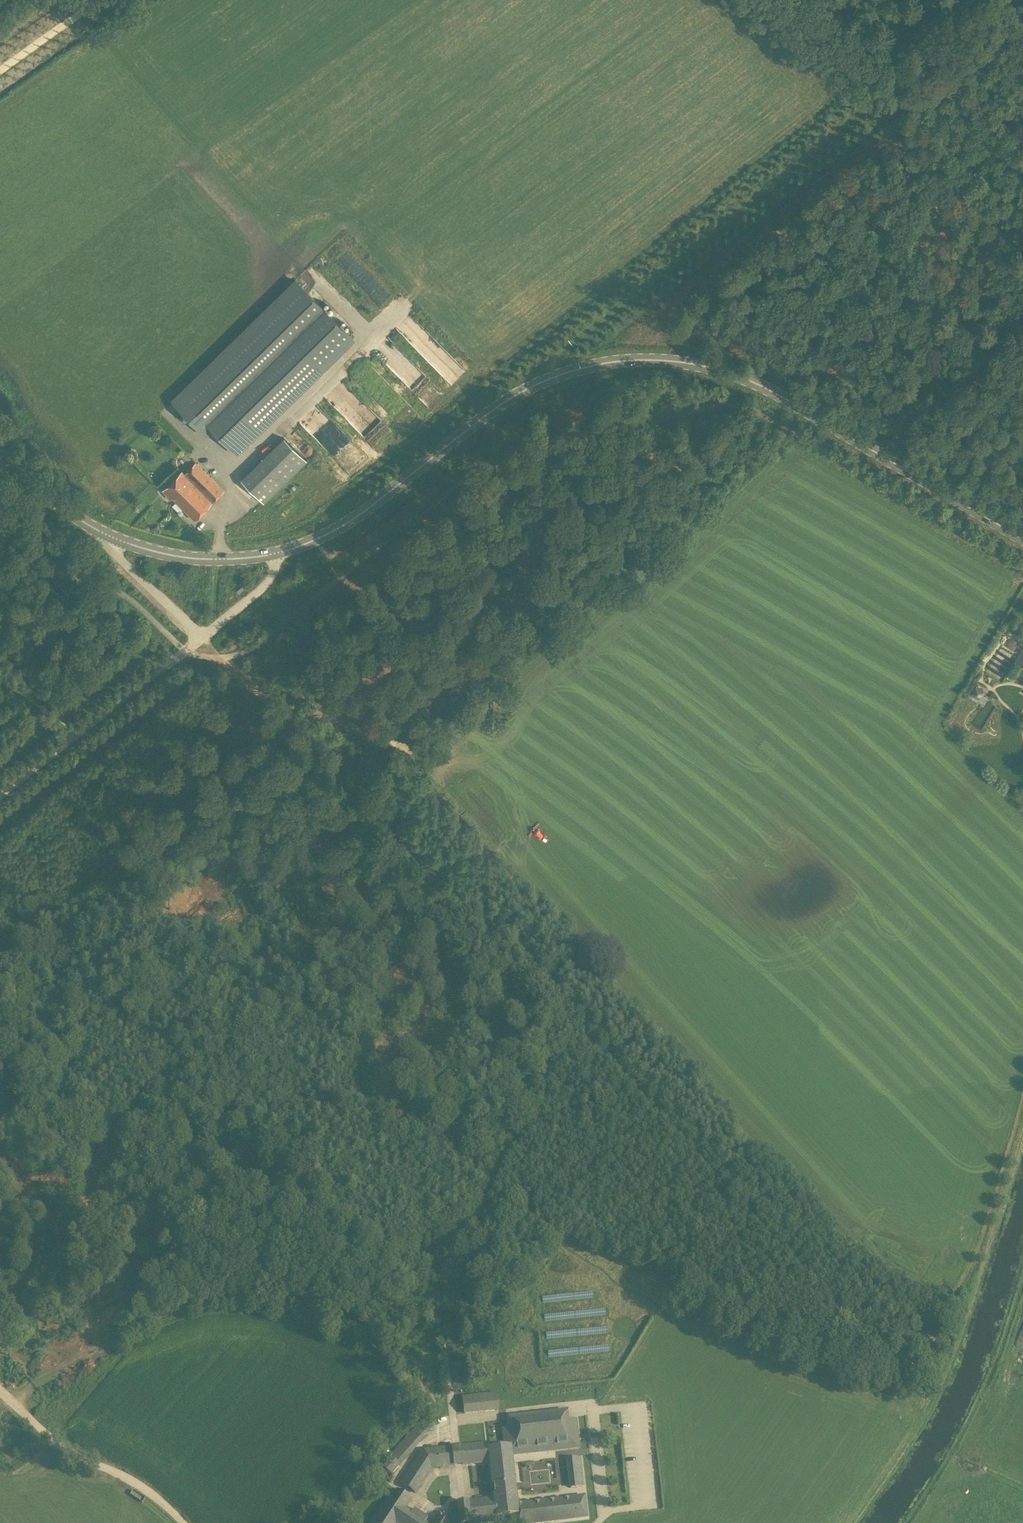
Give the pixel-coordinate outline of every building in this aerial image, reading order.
[(205,433),(211,427),(236,452),(353,338),(295,280),(173,400),(205,433)] [(306,460),(284,437),(240,479),(263,502),(306,460)] [(182,471),(162,490),(167,495),(166,495),(169,498),(171,497),(194,520),(223,490),(196,463),(185,474),(182,471)] [(994,652),(986,669),(1002,677),(1010,659),(994,652)] [(463,1397),(464,1415),(498,1411),(496,1393),(463,1397)] [(569,1420),(568,1410),(508,1417),(509,1427),(502,1428),(504,1447),(491,1448),(490,1442),(430,1449),(430,1446),(423,1447),(423,1450),(400,1484),(416,1495),(433,1470),(489,1463),(493,1499),(449,1504),(451,1522),(496,1522),(495,1519),(511,1517),(512,1522),(554,1522),(588,1519),(585,1496),(521,1503),(521,1505),(518,1505),(512,1457),(580,1449),(578,1436),(576,1420),(569,1420)] [(584,1488),(581,1457),(566,1459),(570,1491),(584,1488)] [(392,1476),(401,1466),(392,1458),(383,1468),(392,1476)] [(428,1519),(414,1509),(411,1514),(406,1510),(412,1501),(394,1489),(372,1522),(425,1522),(428,1519)]
